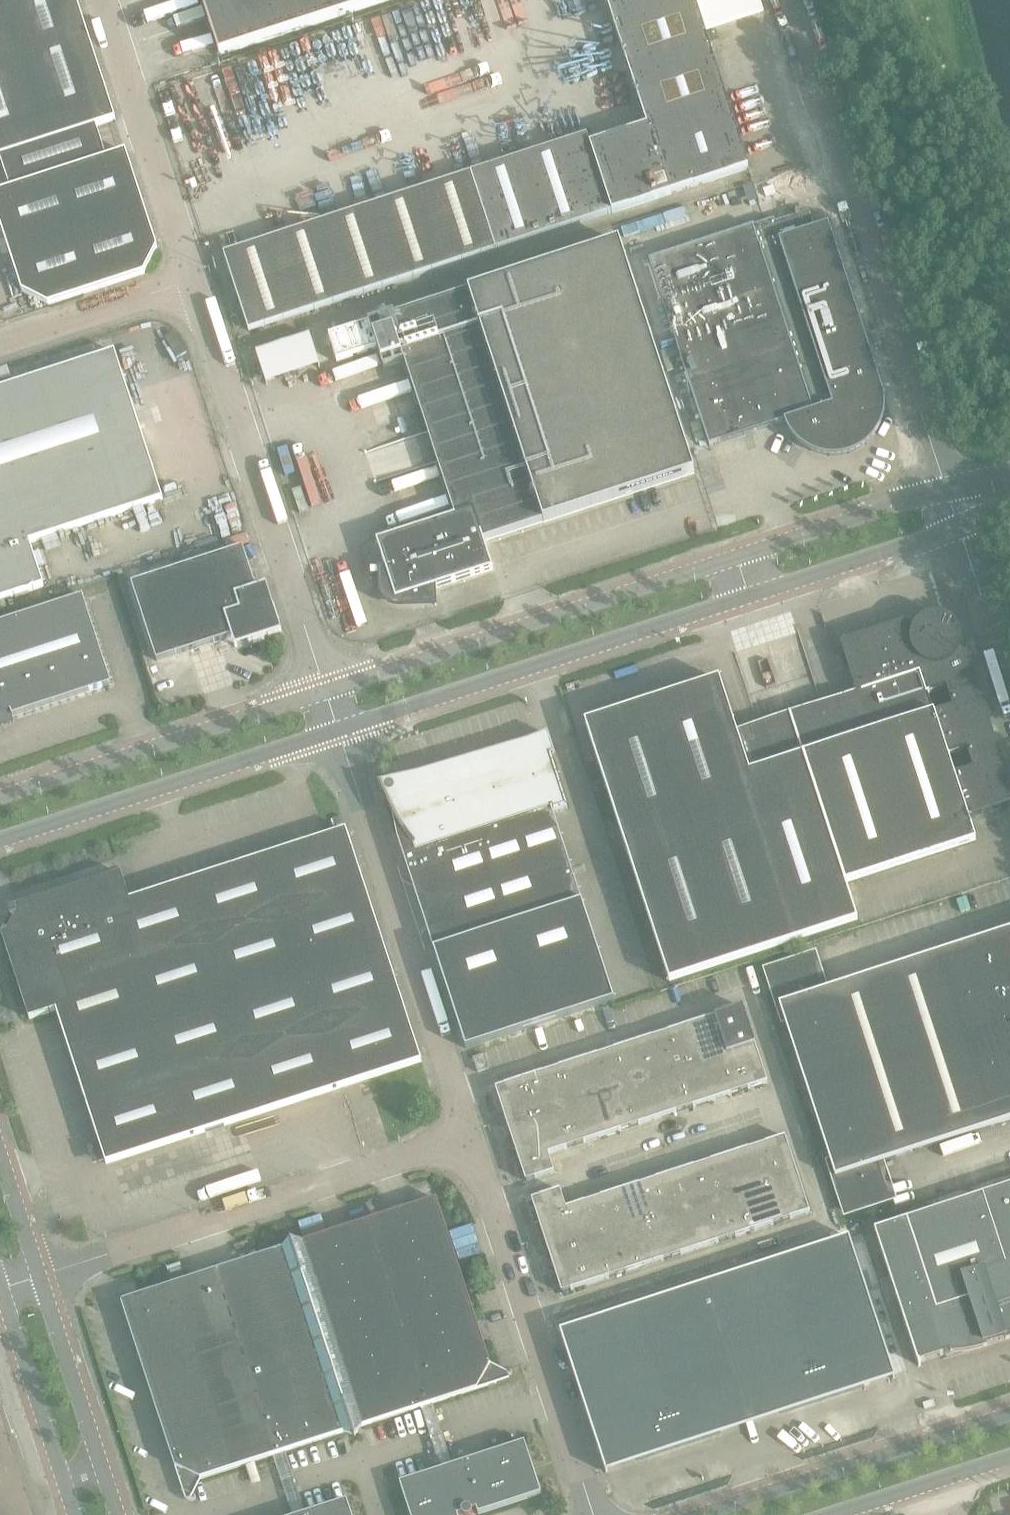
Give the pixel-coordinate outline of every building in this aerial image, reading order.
[(116,121),(76,0),(0,0),(0,159),(116,121)] [(221,57),(396,0),(202,0),(221,57)] [(647,127),(590,145),(587,137),(471,175),(496,252),(612,214),(612,215),(750,170),(703,26),(758,8),(756,0),(606,0),(647,127)] [(83,295),(144,275),(157,249),(126,153),(0,194),(0,224),(22,293),(48,306),(83,295)] [(496,252),(471,175),(466,171),(460,173),(457,179),(224,255),(249,332),(496,252)] [(774,220),(649,261),(710,447),(785,423),(786,427),(788,431),(791,435),(792,436),(794,439),(798,443),(802,447),(803,448),(806,450),(809,451),(813,454),(817,455),(821,456),(824,457),(828,457),(832,458),(836,458),(840,457),(844,457),(848,456),(851,455),(855,454),(857,453),(866,446),(869,443),(872,440),(874,438),(877,435),(879,432),(879,431),(879,430),(880,429),(881,427),(882,424),(883,420),(884,416),(885,412),(885,406),(884,400),(883,394),(883,391),(829,226),(815,230),(809,213),(775,224),(774,220)] [(455,518),(377,543),(386,571),(379,571),(380,589),(380,595),(382,600),(385,604),(390,607),(394,609),(399,609),(438,608),(437,589),(493,571),(484,543),(544,523),(544,524),(695,475),(620,243),(468,292),(469,293),(369,325),(329,338),(337,363),(377,350),(383,369),(405,362),(455,518)] [(312,334),(258,352),(268,384),(323,366),(312,334)] [(44,587),(30,544),(163,500),(115,353),(0,390),(0,601),(44,587)] [(157,662),(232,638),(235,648),(282,633),(267,586),(257,589),(244,549),(132,585),(157,662)] [(11,713),(13,717),(112,685),(83,596),(0,624),(0,717),(11,713)] [(981,815),(1009,806),(1009,783),(997,743),(998,743),(997,740),(996,740),(996,739),(995,739),(989,722),(990,721),(990,720),(989,717),(969,657),(960,653),(961,650),(962,648),(962,645),(962,642),(962,641),(962,638),(961,635),(960,632),(959,630),(958,628),(955,628),(951,628),(952,626),(941,621),(940,622),(937,619),(935,617),(929,618),(923,620),(921,622),(919,624),(916,627),(914,629),(906,625),(904,625),(901,626),(846,644),(843,645),(842,645),(841,646),(841,647),(853,681),(855,688),(857,694),(737,733),(720,681),(585,724),(670,984),(858,923),(846,886),(976,843),(968,819),(974,818),(974,817),(981,815)] [(582,902),(553,814),(568,809),(551,758),(555,757),(548,735),(457,770),(421,786),(422,789),(388,800),(384,791),(382,791),(385,799),(388,804),(390,808),(393,814),(398,838),(434,951),(466,1050),(615,1002),(582,902)] [(341,818),(334,820),(337,827),(344,825),(341,818)] [(121,875),(16,909),(18,915),(15,921),(14,920),(13,921),(12,921),(11,922),(10,923),(10,924),(10,925),(10,927),(11,928),(8,934),(2,936),(30,1020),(57,1012),(107,1165),(422,1063),(347,831),(130,901),(121,875)] [(822,993),(811,958),(768,972),(847,1213),(890,1200),(878,1165),(1009,1122),(1009,931),(822,993)] [(549,1156),(713,1102),(768,1085),(743,1009),(505,1086),(505,1087),(496,1090),(526,1183),(535,1180),(535,1181),(555,1174),(549,1156)] [(485,1056),(474,1060),(478,1074),(490,1070),(485,1056)] [(810,1214),(798,1176),(786,1138),(567,1210),(561,1191),(541,1198),(532,1201),(563,1294),(571,1291),(571,1292),(810,1214)] [(878,1232),(920,1366),(921,1366),(921,1363),(978,1345),(977,1344),(985,1342),(985,1339),(1004,1336),(1009,1334),(1009,1188),(878,1232)] [(923,1205),(941,1202),(938,1189),(896,1197),(899,1215),(924,1210),(923,1205)] [(274,1457),(293,1514),(304,1514),(306,1514),(286,1453),(344,1434),(355,1436),(355,1437),(356,1437),(356,1436),(363,1428),(421,1409),(441,1470),(453,1467),(433,1405),(497,1384),(437,1200),(303,1243),(292,1241),(292,1240),(291,1240),(291,1241),(284,1250),(122,1303),(182,1487),(274,1457)] [(896,1380),(850,1238),(560,1332),(607,1474),(609,1473),(606,1463),(648,1449),(650,1456),(706,1438),(704,1431),(748,1417),(792,1403),(794,1409),(850,1391),(848,1384),(890,1370),(894,1381),(896,1380)] [(462,1514),(463,1514),(473,1514),(473,1513),(473,1511),(477,1510),(478,1514),(480,1514),(542,1495),(525,1443),(453,1467),(441,1470),(400,1484),(410,1514),(462,1514)] [(304,1514),(352,1514),(347,1501),(306,1514),(304,1514)]
